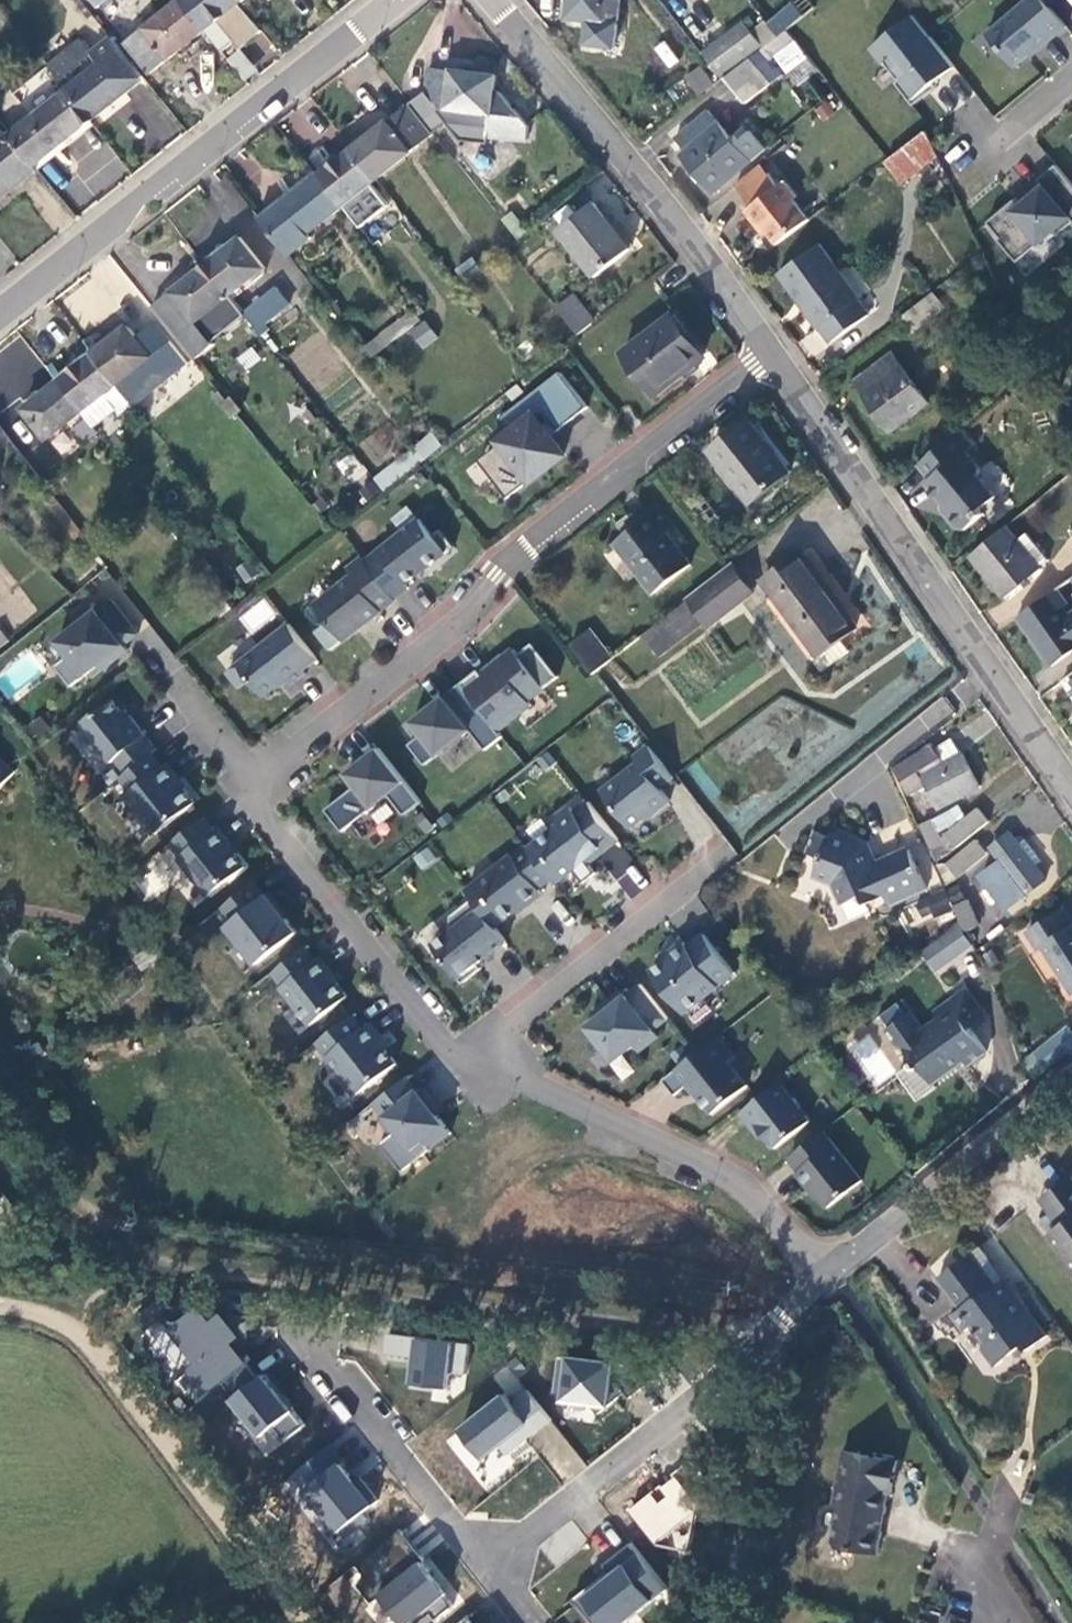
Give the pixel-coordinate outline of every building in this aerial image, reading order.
[(201,19),(185,0),(163,0),(126,29),(150,61),(201,19)] [(201,19),(218,41),(232,32),(237,37),(259,20),(243,0),(185,0),(201,19)] [(570,14),(590,16),(589,38),(613,40),(615,19),(615,13),(616,2),(610,2),(611,0),(571,0),(570,14)] [(984,21),(1012,55),(1034,36),(1036,38),(1064,15),(1052,0),(1010,0),(984,21)] [(908,1),(864,35),(877,51),(881,49),(895,66),(890,69),(908,91),(932,73),(929,69),(948,53),(908,1)] [(753,27),(762,42),(802,17),(792,2),(753,27)] [(760,46),(741,21),(700,54),(720,78),(724,76),(731,70),(758,48),(760,46)] [(112,23),(91,40),(99,51),(64,78),(89,110),(145,65),(112,23)] [(80,26),(46,53),(64,78),(99,51),(80,26)] [(651,52),(671,68),(680,55),(660,40),(651,52)] [(226,59),(242,81),(256,70),(240,48),(226,59)] [(731,70),(724,76),(745,102),(779,75),(758,48),(731,70)] [(426,56),(422,83),(407,94),(431,125),(443,115),(457,132),(485,134),(486,127),(524,129),(525,115),(496,81),(490,80),(492,64),(426,56)] [(682,76),(697,96),(713,84),(699,64),(682,76)] [(35,153),(89,110),(64,78),(30,105),(11,123),(34,151),(35,153)] [(407,94),(351,138),(374,169),(431,125),(407,94)] [(676,143),(691,161),(692,160),(701,169),(714,158),(705,147),(727,128),(702,100),(669,127),(679,140),(676,143)] [(880,151),(899,173),(935,144),(922,117),(884,147),(880,151)] [(11,123),(7,119),(0,124),(0,131),(11,123)] [(730,131),(727,128),(705,147),(714,158),(701,169),(692,160),(691,161),(708,180),(758,138),(742,119),(730,131)] [(34,151),(11,123),(0,131),(0,178),(34,151)] [(340,196),(357,217),(385,195),(369,173),(374,169),(351,138),(316,165),(340,196)] [(1054,152),(1036,167),(1041,173),(1020,191),(1015,185),(985,210),(998,225),(996,227),(1014,249),(1053,217),(1056,222),(1071,209),(1071,210),(1071,174),(1054,152)] [(733,175),(740,184),(766,163),(757,153),(733,175)] [(760,214),(776,234),(807,209),(791,189),(795,186),(782,171),(776,176),(766,163),(740,184),(750,197),(744,202),(757,217),(760,214)] [(316,165),(260,210),(284,240),(288,245),(310,227),(306,222),(340,196),(316,165)] [(622,236),(587,191),(554,218),(590,264),(622,236)] [(239,226),(203,254),(227,285),(263,257),(239,226)] [(864,305),(814,235),(774,265),(813,317),(815,316),(826,332),(864,305)] [(559,239),(538,255),(546,265),(566,250),(559,239)] [(203,254),(151,296),(193,348),(213,333),(200,317),(207,313),(201,305),(204,303),(210,311),(223,302),(217,293),(227,285),(203,254)] [(907,316),(940,292),(927,276),(895,302),(907,316)] [(272,278),(241,303),(253,319),(285,295),(272,278)] [(586,310),(566,283),(551,294),(572,321),(586,310)] [(417,299),(412,304),(415,309),(421,304),(417,299)] [(668,303),(618,342),(650,382),(696,347),(679,324),(682,321),(668,303)] [(126,314),(92,340),(116,371),(149,345),(126,314)] [(425,350),(438,335),(419,319),(406,335),(425,350)] [(105,381),(116,371),(92,340),(58,367),(82,398),(93,414),(116,395),(105,381)] [(924,394),(887,343),(850,372),(885,421),(924,394)] [(245,371),(262,360),(252,345),(235,356),(245,371)] [(581,394),(555,359),(491,409),(503,424),(478,443),(491,460),(485,465),(501,485),(557,441),(529,404),(536,399),(551,418),(581,394)] [(22,394),(47,426),(68,409),(82,398),(58,367),(22,394)] [(231,385),(226,390),(236,402),(240,398),(231,385)] [(222,394),(231,405),(236,402),(226,390),(222,394)] [(68,409),(83,428),(96,418),(93,414),(82,398),(68,409)] [(782,457),(742,406),(706,436),(744,486),(782,457)] [(969,431),(956,416),(911,455),(924,469),(921,474),(927,481),(967,448),(960,440),(969,431)] [(429,430),(371,479),(382,492),(440,444),(429,430)] [(491,460),(478,443),(472,447),(485,465),(491,460)] [(972,454),(967,448),(927,481),(942,497),(942,505),(952,516),(961,518),(978,503),(973,497),(989,483),(972,463),(972,454)] [(355,451),(336,460),(348,486),(367,477),(355,451)] [(649,580),(685,552),(662,521),(668,515),(647,490),(617,513),(623,521),(611,530),(649,580)] [(426,522),(414,507),(359,550),(389,587),(403,575),(400,572),(448,533),(435,516),(426,522)] [(1071,533),(1071,512),(1064,517),(1071,533)] [(1014,529),(1001,514),(966,544),(1000,584),(1035,557),(1034,554),(1042,547),(1021,522),(1014,529)] [(805,645),(816,659),(843,640),(832,627),(849,614),(795,539),(757,568),(811,642),(805,645)] [(359,550),(356,545),(341,556),(346,563),(310,592),(323,609),(310,619),(325,637),(360,610),(362,611),(377,600),(375,598),(389,587),(359,550)] [(705,613),(736,590),(747,581),(727,555),(638,622),(654,642),(700,608),(705,613)] [(1011,604),(1047,652),(1071,633),(1071,558),(1011,604)] [(131,622),(104,588),(90,598),(85,592),(66,607),(71,614),(51,630),(78,664),(99,648),(102,653),(121,638),(117,633),(131,622)] [(311,647),(283,612),(221,660),(234,676),(244,668),(257,684),(278,668),(283,673),(299,661),(297,658),(311,647)] [(565,632),(583,656),(603,641),(584,617),(565,632)] [(472,658),(455,670),(492,719),(525,692),(522,688),(552,663),(527,631),(513,642),(508,637),(476,662),(472,658)] [(583,656),(586,660),(606,644),(603,641),(583,656)] [(1059,670),(1071,688),(1071,660),(1059,670)] [(417,721),(403,731),(418,751),(463,718),(481,736),(496,724),(455,670),(407,710),(417,721)] [(150,737),(118,697),(115,700),(105,687),(75,711),(105,750),(109,747),(120,761),(145,741),(150,737)] [(933,725),(953,711),(943,697),(923,711),(933,725)] [(930,734),(890,757),(907,787),(925,778),(938,799),(977,775),(953,738),(952,738),(946,730),(933,739),(930,734)] [(668,765),(644,734),(628,745),(632,751),(596,780),(624,816),(646,799),(648,801),(664,789),(654,776),(668,765)] [(349,773),(319,797),(335,819),(382,784),(396,800),(412,787),(372,735),(339,761),(349,773)] [(173,767),(161,751),(155,755),(145,741),(120,761),(114,766),(125,779),(119,784),(149,822),(188,791),(171,769),(173,767)] [(3,768),(11,759),(0,749),(0,765),(3,768)] [(612,828),(582,790),(569,801),(564,795),(548,808),(552,814),(529,832),(556,867),(580,848),(582,852),(612,828)] [(916,816),(932,851),(983,810),(977,802),(961,814),(952,801),(916,816)] [(224,831),(211,815),(207,819),(196,806),(165,831),(175,844),(173,845),(202,883),(239,855),(222,833),(224,831)] [(921,875),(903,836),(868,853),(855,826),(826,817),(822,824),(808,820),(803,841),(815,846),(809,861),(828,871),(837,890),(858,881),(862,890),(879,882),(884,892),(921,875)] [(1003,823),(985,837),(995,850),(977,865),(1001,897),(1038,869),(1028,855),(1033,850),(1019,832),(1013,836),(1003,823)] [(971,828),(941,852),(953,866),(983,843),(971,828)] [(546,866),(521,834),(507,845),(506,843),(468,873),(497,909),(519,892),(520,894),(536,882),(532,877),(546,866)] [(630,897),(648,882),(616,843),(598,858),(630,897)] [(420,871),(437,861),(429,846),(412,856),(420,871)] [(275,897),(263,881),(258,884),(247,871),(216,895),(227,909),(221,913),(251,952),(290,920),(273,899),(275,897)] [(489,915),(497,909),(468,873),(460,879),(466,887),(489,915)] [(489,915),(466,887),(445,904),(443,919),(426,933),(456,972),(476,957),(472,952),(500,930),(489,915)] [(962,891),(949,896),(960,921),(972,913),(962,891)] [(1071,980),(1071,911),(1068,914),(1056,898),(1021,921),(1034,937),(1038,935),(1070,982),(1071,980)] [(729,961),(697,922),(681,935),(677,931),(663,942),(665,944),(645,960),(678,1002),(729,961)] [(915,939),(924,950),(945,933),(936,922),(915,939)] [(945,933),(924,950),(935,963),(956,947),(945,933)] [(309,948),(299,936),(267,960),(277,973),(275,975),(304,1013),(341,984),(324,963),(326,961),(313,945),(309,948)] [(661,1007),(634,973),(621,983),(616,979),(598,994),(602,999),(581,1015),(608,1049),(629,1034),(634,1040),(653,1025),(648,1018),(661,1007)] [(961,977),(944,989),(950,998),(970,1026),(987,1014),(961,977)] [(970,1026),(950,998),(918,1019),(905,1003),(880,1020),(890,1033),(897,1035),(912,1057),(918,1054),(929,1068),(959,1049),(962,1053),(981,1041),(970,1026)] [(346,1003),(311,1030),(335,1061),(334,1062),(350,1084),(390,1052),(373,1029),(377,1026),(365,1010),(356,1017),(346,1003)] [(1065,1015),(1020,1051),(1028,1070),(1071,1035),(1071,1023),(1065,1015)] [(713,1025),(657,1068),(669,1084),(683,1073),(706,1103),(742,1075),(723,1050),(728,1045),(713,1025)] [(445,1120),(424,1095),(428,1091),(415,1075),(411,1078),(401,1065),(367,1091),(378,1104),(374,1107),(387,1123),(391,1120),(405,1138),(418,1128),(424,1136),(445,1120)] [(803,1109),(773,1071),(734,1102),(745,1116),(750,1112),(769,1137),(803,1109)] [(856,1169),(817,1120),(783,1147),(793,1160),(791,1161),(804,1178),(806,1176),(822,1196),(856,1169)] [(1055,1190),(1071,1214),(1071,1178),(1055,1190)] [(1060,1227),(1071,1218),(1071,1214),(1055,1190),(1041,1200),(1060,1227)] [(1060,1227),(1050,1235),(1071,1264),(1071,1218),(1060,1227)] [(982,1248),(972,1255),(996,1287),(1006,1280),(982,1248)] [(1047,1336),(1014,1291),(1000,1301),(993,1291),(996,1287),(972,1255),(939,1278),(962,1309),(952,1317),(963,1332),(972,1326),(982,1341),(981,1349),(994,1367),(1013,1353),(1023,1345),(1028,1350),(1047,1336)] [(1006,1280),(996,1287),(993,1291),(1000,1301),(1014,1291),(1006,1280)] [(197,1409),(218,1394),(264,1457),(301,1429),(215,1313),(205,1320),(192,1303),(144,1338),(197,1409)] [(448,1374),(464,1375),(467,1342),(383,1334),(381,1356),(407,1359),(405,1386),(446,1390),(448,1374)] [(1016,1358),(1028,1350),(1023,1345),(1013,1353),(1016,1358)] [(608,1409),(610,1389),(607,1389),(609,1360),(555,1356),(550,1404),(608,1409)] [(491,1376),(501,1388),(443,1441),(469,1470),(497,1444),(508,1456),(551,1417),(503,1365),(491,1376)] [(582,1464),(547,1423),(530,1437),(565,1478),(582,1464)] [(332,1445),(284,1478),(326,1538),(374,1505),(332,1445)] [(900,1460),(846,1450),(835,1505),(840,1513),(835,1540),(839,1546),(879,1553),(882,1532),(879,1529),(882,1512),(887,1508),(890,1491),(894,1492),(900,1460)] [(672,1474),(624,1508),(649,1543),(697,1509),(672,1474)] [(398,1532),(351,1571),(393,1622),(424,1622),(459,1596),(425,1554),(441,1541),(429,1527),(408,1544),(398,1532)] [(670,1588),(631,1540),(607,1560),(612,1567),(567,1603),(584,1622),(627,1622),(670,1588)] [(465,1614),(455,1622),(472,1622),(465,1614)]
